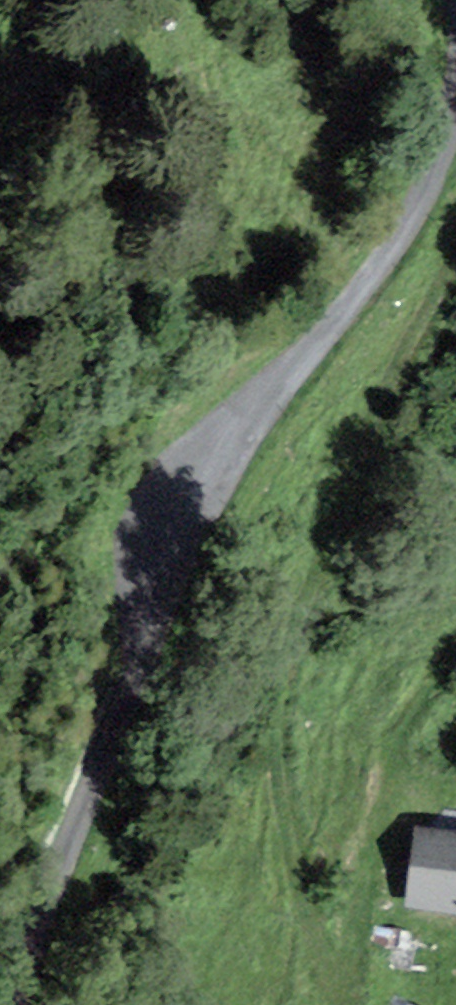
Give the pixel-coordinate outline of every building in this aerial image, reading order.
[(422,841),(414,903),(455,909),(455,845),(422,841)]
